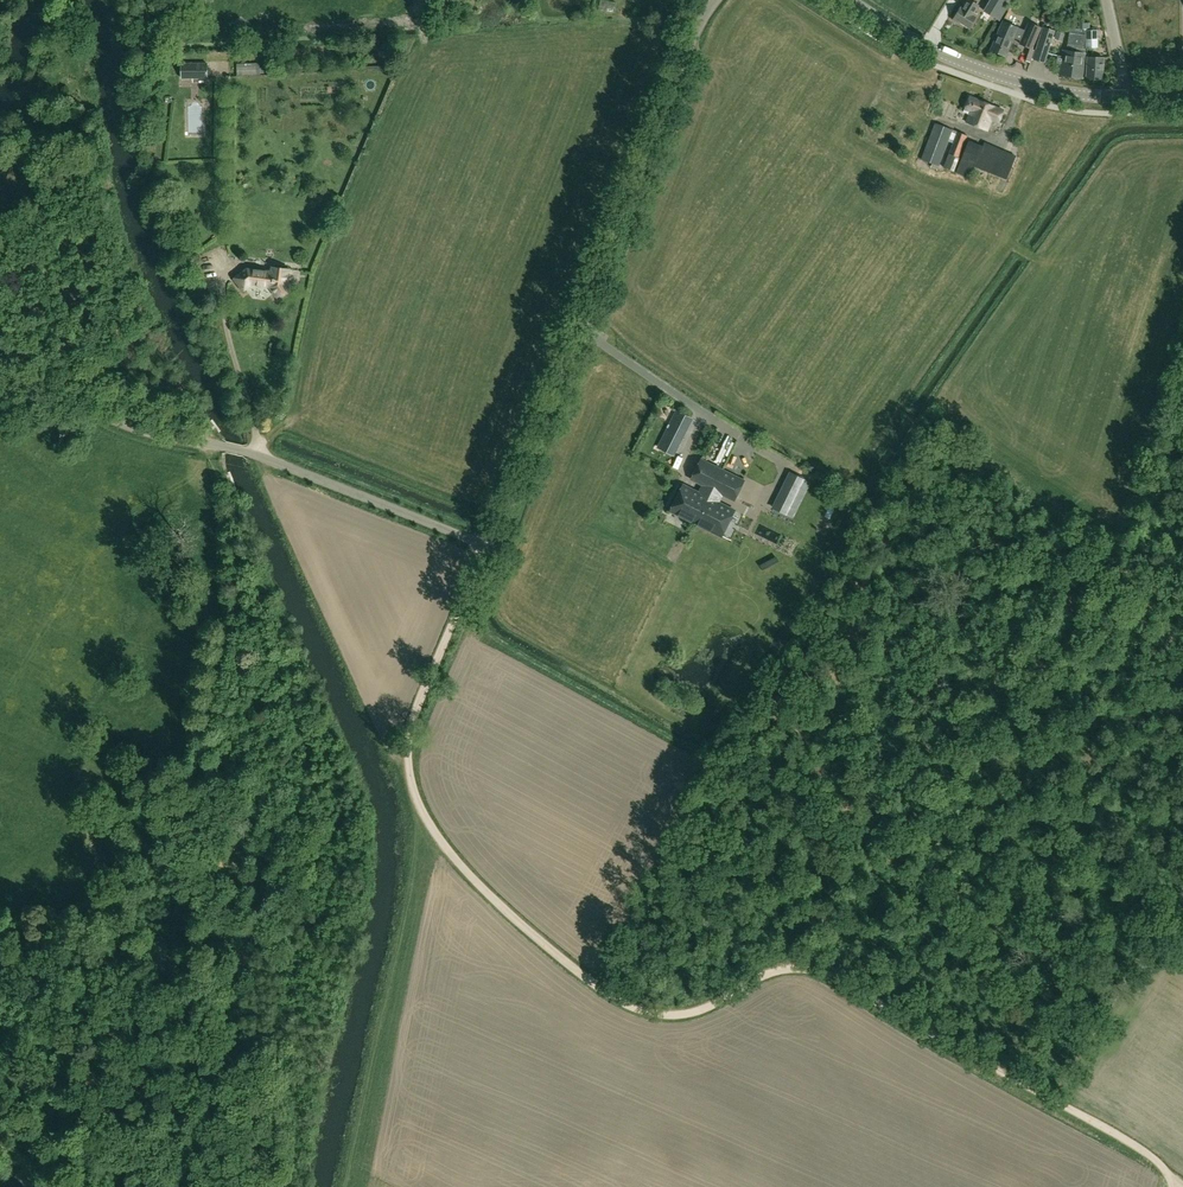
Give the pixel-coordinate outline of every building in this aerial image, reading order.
[(959,24),(960,23),(969,28),(976,16),(973,15),(979,6),(970,0),(968,0),(963,8),(961,7),(953,20),(959,24)] [(985,13),(1000,22),(1013,0),(993,0),(985,13)] [(1050,7),(1045,23),(1049,24),(1054,8),(1050,7)] [(1005,56),(1014,38),(1018,27),(1003,21),(991,49),(1005,56)] [(1042,27),(1040,26),(1029,22),(1024,30),(1018,27),(1014,38),(1020,41),(1019,44),(1033,50),(1042,27)] [(1046,27),(1043,28),(1036,49),(1048,53),(1055,30),(1046,27)] [(1099,31),(1086,31),(1086,48),(1099,48),(1099,31)] [(1085,53),(1086,49),(1084,48),(1086,35),(1070,33),(1067,48),(1076,50),(1076,52),(1064,50),(1064,56),(1058,55),(1057,63),(1062,64),(1061,75),(1082,78),(1086,54),(1085,53)] [(1104,57),(1087,57),(1086,78),(1103,79),(1104,57)] [(1028,68),(1039,68),(1039,58),(1028,58),(1028,68)] [(182,79),(208,78),(208,64),(182,64),(182,79)] [(969,97),(965,109),(963,112),(969,115),(966,123),(988,131),(992,120),(999,122),(1004,110),(969,97)] [(938,166),(939,167),(949,142),(953,143),(944,168),(954,172),(967,137),(935,124),(921,159),(932,164),(931,167),(937,169),(938,166)] [(970,140),(957,173),(971,178),(975,167),(1007,179),(1017,156),(984,142),(982,145),(970,140)] [(2,180),(10,183),(16,169),(8,166),(2,180)] [(252,285),(270,287),(278,298),(292,287),(284,277),(285,269),(272,267),(272,274),(266,273),(267,271),(248,269),(234,279),(244,292),(252,285)] [(687,429),(672,422),(663,440),(678,448),(687,429)] [(671,511),(722,536),(734,510),(717,502),(722,493),(734,500),(744,481),(701,460),(692,479),(705,485),(700,494),(683,485),(671,511)] [(789,479),(777,505),(783,508),(789,497),(795,500),(802,485),(789,479)]
